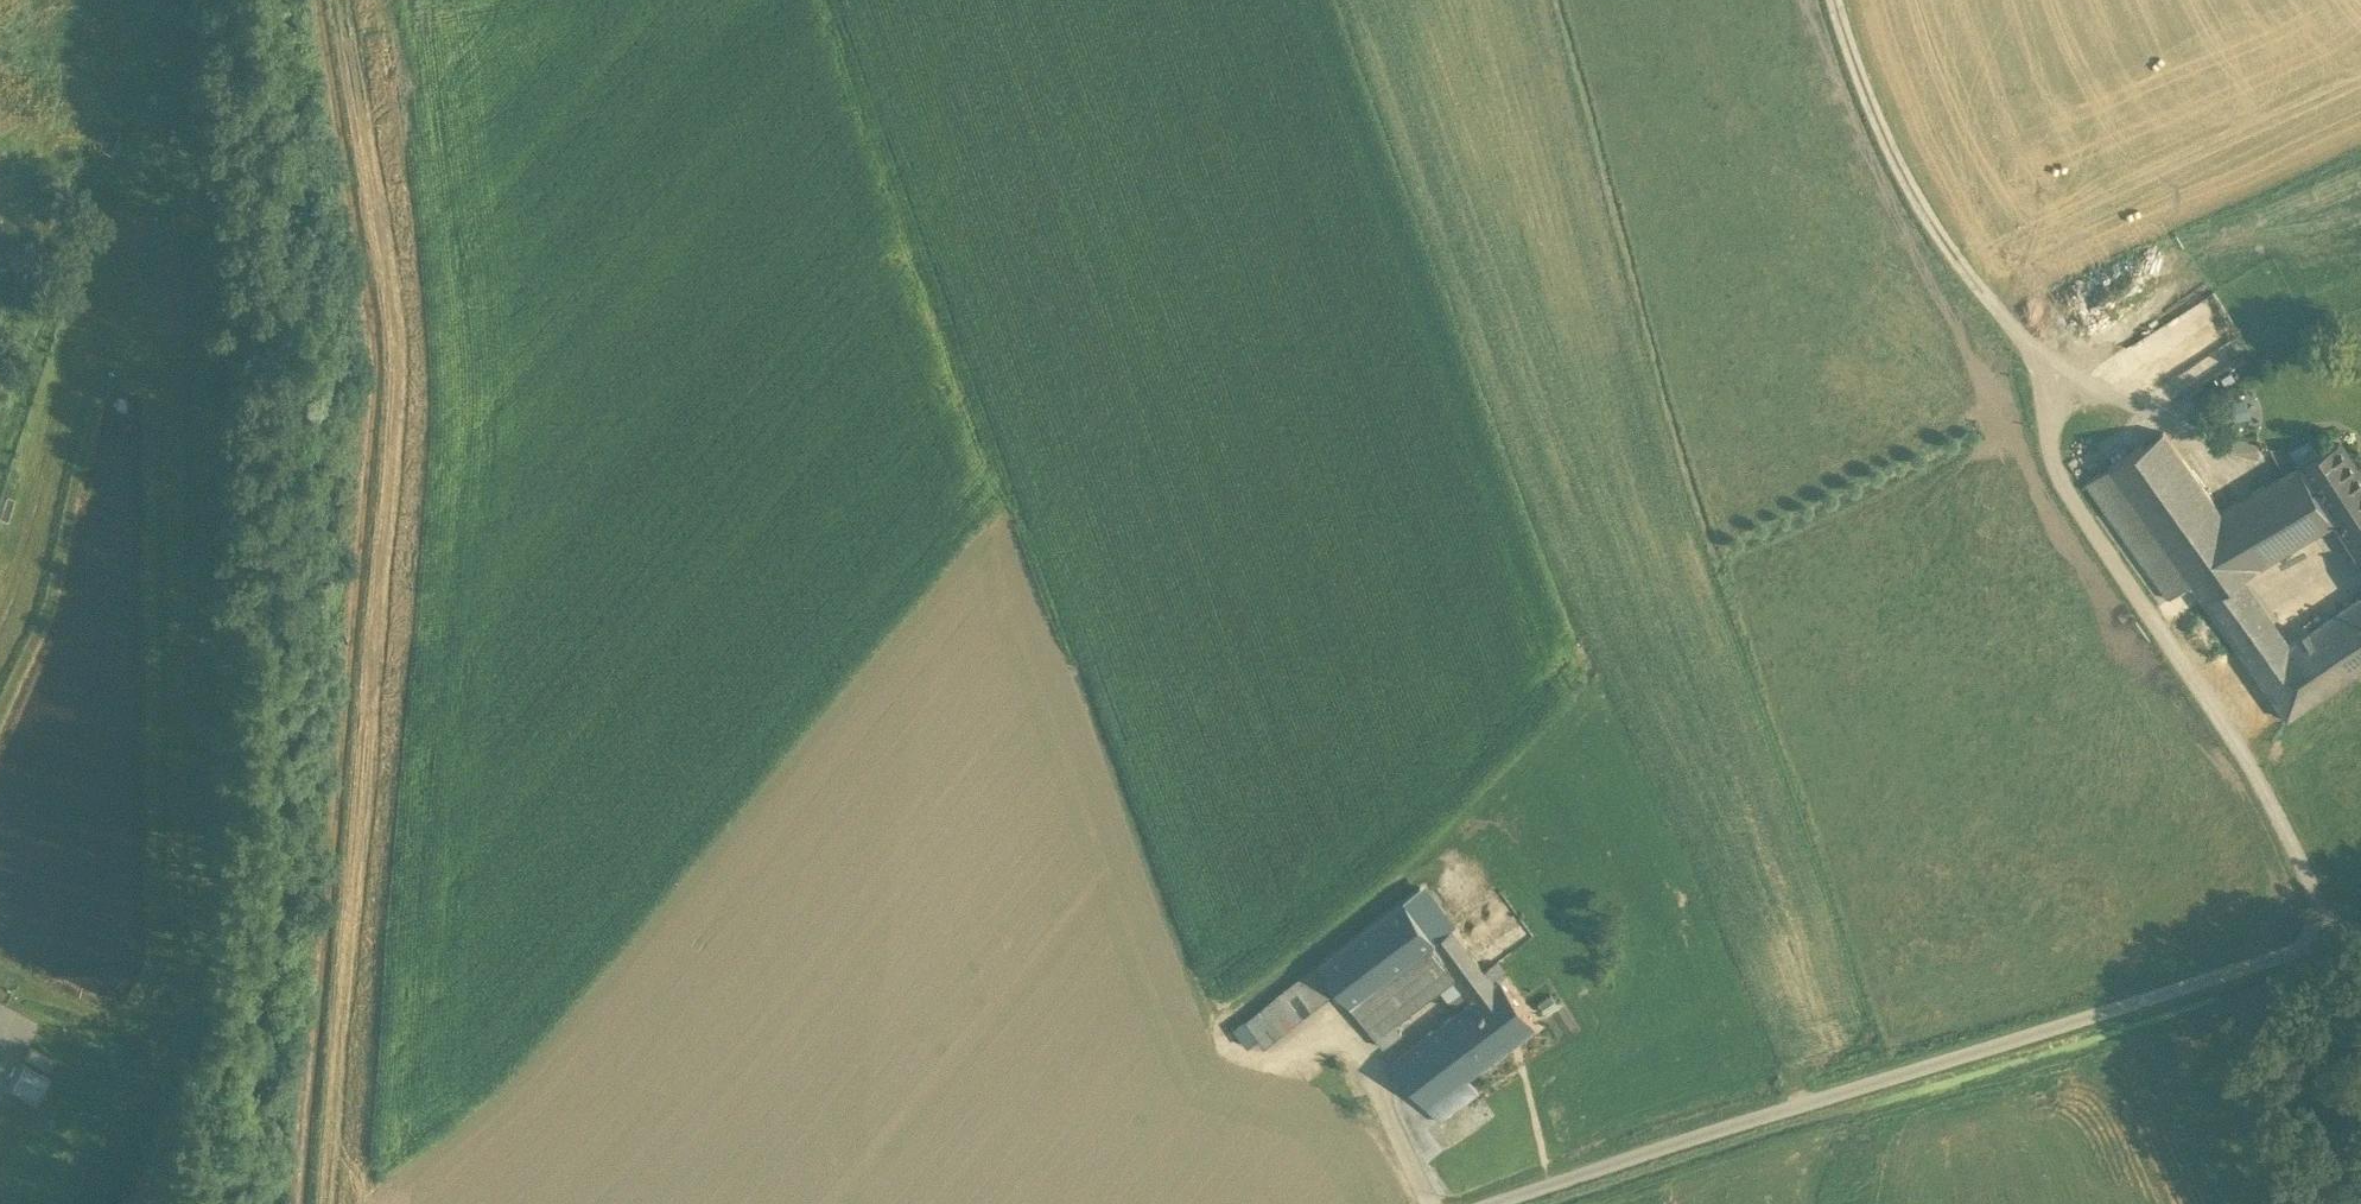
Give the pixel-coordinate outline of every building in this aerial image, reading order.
[(112,126),(103,149),(111,152),(120,129),(112,126)] [(2258,365),(2250,350),(2226,362),(2218,347),(2172,371),(2181,388),(2222,367),(2229,380),(2258,365)] [(2259,564),(2221,511),(2162,431),(2088,480),(2169,596),(2157,603),(2252,739),(2287,717),(2253,668),(2286,646),(2237,578),(2259,564)] [(2360,554),(2360,477),(2339,442),(2302,464),(2337,519),(2360,554)] [(2259,564),(2337,519),(2302,464),(2221,511),(2259,564)] [(16,504),(8,501),(0,524),(9,527),(16,504)] [(2350,603),(2360,621),(2360,596),(2350,603)] [(2350,603),(2286,646),(2253,668),(2287,717),(2360,669),(2360,621),(2350,603)] [(1420,886),(1320,962),(1341,990),(1384,1046),(1403,1031),(1398,1025),(1436,995),(1452,1016),(1494,985),(1482,969),(1420,886)] [(1495,959),(1482,969),(1494,985),(1501,980),(1506,974),(1495,959)] [(1341,990),(1320,962),(1246,1019),(1266,1045),(1341,990)] [(1536,1025),(1501,980),(1494,985),(1452,1016),(1392,1059),(1440,1121),(1479,1092),(1466,1076),(1536,1025)] [(31,1046),(25,1058),(50,1071),(56,1059),(31,1046)] [(25,1066),(19,1078),(44,1090),(50,1079),(25,1066)] [(44,1090),(19,1078),(13,1090),(38,1103),(44,1090)]
